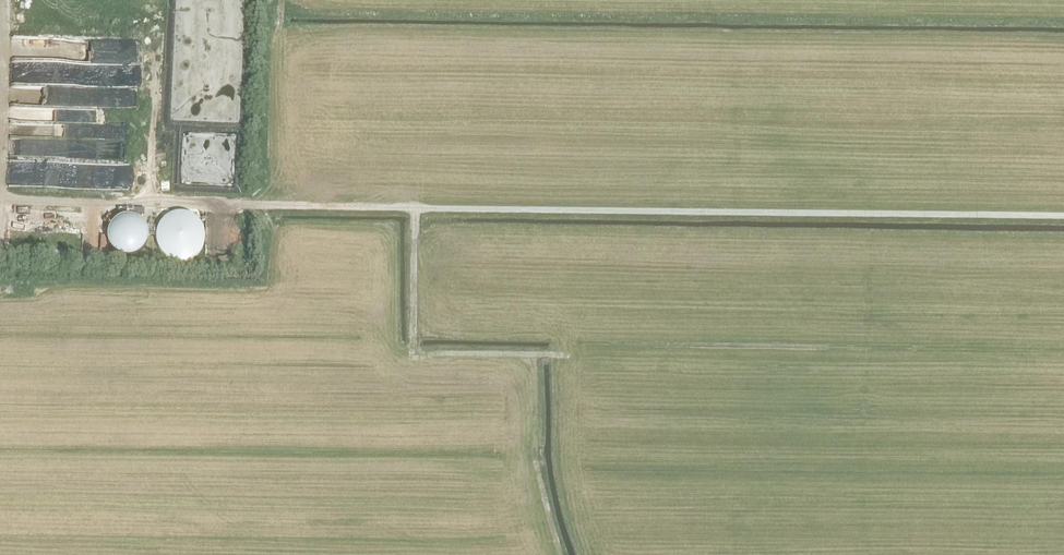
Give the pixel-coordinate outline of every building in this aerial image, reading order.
[(13,59),(12,85),(102,88),(102,77),(96,77),(96,73),(99,73),(99,71),(117,71),(117,70),(125,70),(125,77),(120,76),(120,85),(132,85),(132,75),(133,63),(13,59)]
